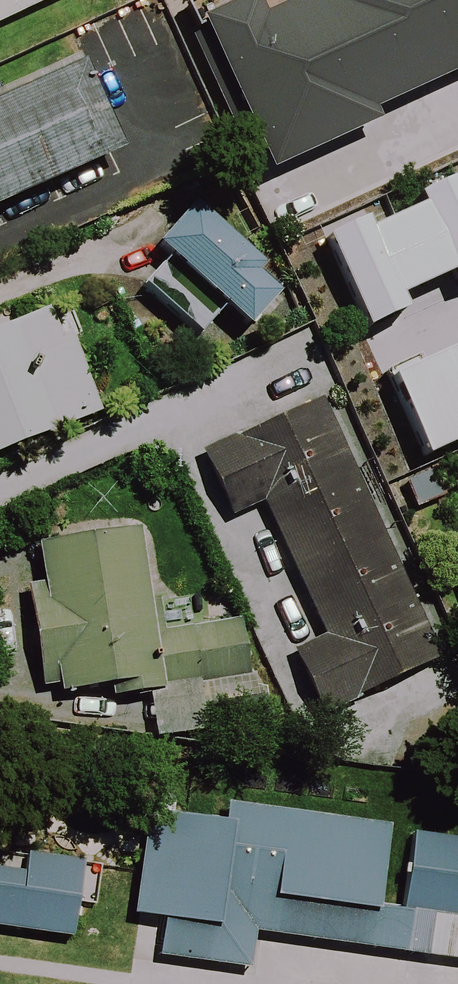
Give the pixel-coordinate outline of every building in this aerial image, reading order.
[(59,0),(0,0),(0,27),(59,0)] [(265,181),(373,131),(369,122),(457,81),(457,0),(301,0),(303,5),(259,25),(250,5),(195,30),(265,181)] [(0,106),(0,216),(117,163),(74,72),(0,106)] [(335,222),(378,313),(416,295),(410,282),(457,260),(457,165),(426,180),(431,190),(380,213),(375,203),(335,222)] [(150,254),(244,336),(273,302),(253,285),(260,277),(186,213),(150,254)] [(106,401),(64,295),(0,320),(0,443),(106,401)] [(436,440),(457,430),(457,336),(400,362),(436,440)] [(444,650),(325,392),(210,444),(239,507),(268,494),(329,628),(298,642),(326,704),(444,650)] [(156,593),(145,519),(43,534),(49,574),(31,577),(46,680),(64,677),(65,683),(114,675),(116,688),(153,682),(159,728),(260,713),(245,612),(167,623),(162,592),(156,593)] [(408,905),(383,901),(395,818),(234,796),(231,812),(151,801),(136,908),(168,912),(163,948),(257,961),(261,926),(457,954),(457,912),(408,905)] [(420,822),(408,905),(457,912),(457,828),(420,822)] [(0,846),(0,921),(79,933),(90,859),(0,846)]
